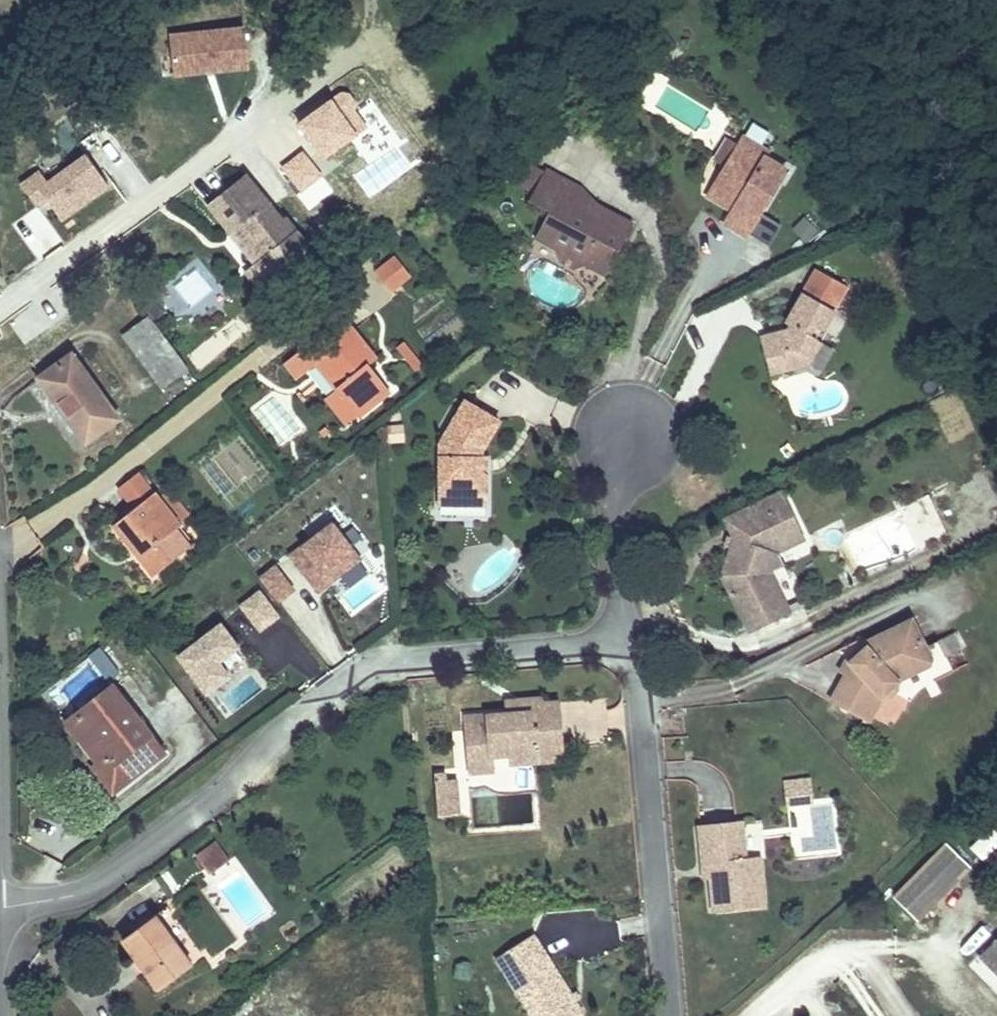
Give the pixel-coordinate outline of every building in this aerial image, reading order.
[(248,32),(171,33),(171,78),(248,77),(248,32)] [(300,127),(272,151),(303,187),(331,164),(300,127)] [(85,155),(46,182),(38,171),(17,186),(42,221),(22,236),(37,256),(75,228),(70,221),(111,192),(85,155)] [(740,221),(736,228),(730,241),(751,251),(785,184),(739,161),(713,207),(740,221)] [(251,234),(290,283),(323,258),(308,238),(304,241),(258,181),(223,209),(246,238),(251,234)] [(584,212),(590,202),(561,186),(544,216),(566,228),(553,253),(574,264),(584,259),(597,264),(600,277),(617,285),(642,236),(610,219),(610,218),(607,222),(584,212)] [(591,202),(590,202),(584,212),(607,222),(610,218),(591,202)] [(710,215),(736,228),(740,221),(713,207),(710,215)] [(801,217),(792,232),(811,244),(820,229),(801,217)] [(258,276),(274,296),(290,283),(251,234),(246,238),(242,241),(265,271),(258,276)] [(584,259),(574,264),(578,280),(586,284),(600,277),(597,264),(584,259)] [(420,287),(403,268),(384,283),(400,303),(420,287)] [(579,297),(583,291),(582,290),(574,287),(571,293),(579,297)] [(809,386),(822,358),(817,356),(824,344),(830,346),(840,327),(808,310),(793,336),(798,340),(789,354),(783,356),(786,365),(769,373),(777,396),(809,386)] [(346,329),(299,365),(313,383),(322,375),(342,399),(331,407),(352,434),(391,405),(368,378),(378,369),(346,329)] [(413,374),(424,366),(407,342),(396,350),(413,374)] [(207,391),(175,344),(149,361),(181,408),(207,391)] [(786,365),(783,356),(765,363),(769,373),(786,365)] [(828,362),(822,358),(809,386),(818,383),(828,362)] [(137,442),(93,375),(55,401),(99,466),(137,442)] [(501,484),(500,472),(499,466),(518,430),(480,411),(457,460),(458,516),(483,515),(483,508),(507,508),(508,483),(501,484)] [(508,472),(500,472),(501,484),(508,483),(508,472)] [(921,552),(949,538),(928,497),(900,511),(921,552)] [(793,533),(809,524),(797,502),(746,527),(754,542),(741,587),(768,634),(803,616),(785,579),(791,559),(806,551),(793,533)] [(189,546),(163,511),(118,546),(157,594),(197,564),(184,549),(189,546)] [(820,545),(809,524),(793,533),(806,551),(820,545)] [(318,597),(362,564),(333,525),(289,558),(318,597)] [(277,566),(258,579),(277,607),(296,595),(277,566)] [(237,609),(259,637),(281,620),(259,592),(237,609)] [(947,664),(924,619),(876,643),(880,648),(871,661),(858,662),(853,672),(861,677),(844,703),(877,722),(889,702),(900,689),(947,664)] [(221,669),(242,654),(221,625),(173,660),(207,707),(234,687),(221,669)] [(99,649),(87,660),(110,686),(123,674),(99,649)] [(242,656),(224,669),(236,685),(254,673),(242,656)] [(164,768),(114,705),(77,733),(110,774),(92,787),(111,808),(164,768)] [(546,717),(519,719),(480,724),(483,768),(522,763),(533,762),(534,769),(575,764),(569,712),(555,713),(553,705),(544,706),(546,717)] [(518,709),(519,719),(546,717),(544,706),(518,709)] [(522,763),(483,768),(486,784),(525,778),(522,763)] [(447,780),(450,813),(472,812),(470,789),(459,789),(458,779),(447,780)] [(821,793),(819,783),(795,786),(796,796),(821,793)] [(821,793),(796,796),(797,806),(822,803),(821,793)] [(472,812),(450,813),(451,823),(473,822),(472,812)] [(752,825),(710,830),(714,866),(719,866),(725,915),(773,910),(768,860),(756,862),(752,825)] [(945,832),(906,872),(926,888),(930,884),(936,891),(971,857),(945,832)] [(230,870),(221,859),(204,872),(213,884),(230,870)] [(926,888),(906,872),(890,888),(915,911),(936,891),(930,884),(926,888)] [(193,977),(156,925),(123,950),(160,1000),(193,977)] [(977,948),(996,968),(996,928),(977,948)] [(590,1009),(547,941),(510,964),(541,1015),(589,1015),(590,1009)]
